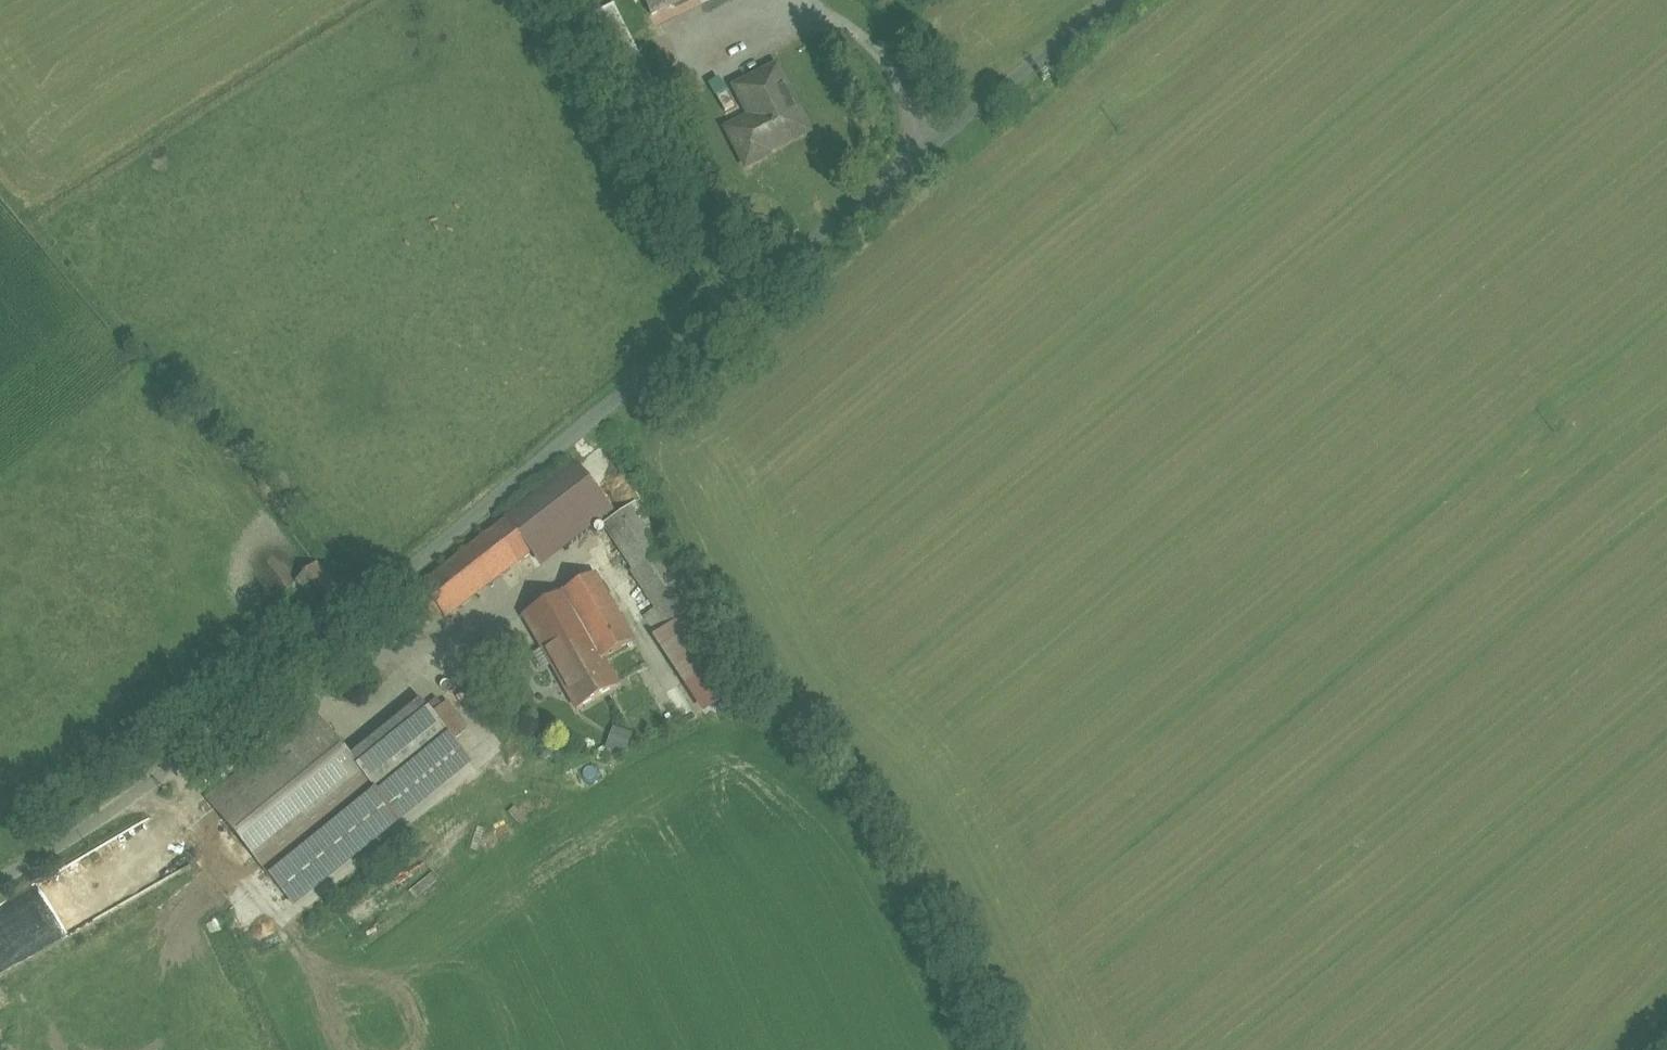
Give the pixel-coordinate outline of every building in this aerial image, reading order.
[(650,15),(682,0),(643,0),(650,15)] [(660,98),(612,5),(578,22),(625,116),(660,98)] [(776,67),(735,88),(743,104),(747,103),(757,122),(731,135),(728,129),(727,130),(746,167),(768,156),(767,153),(808,132),(776,67)] [(698,606),(629,497),(615,506),(587,464),(504,519),(504,521),(462,553),(462,554),(419,588),(424,594),(395,618),(411,637),(440,612),(444,618),(529,553),(535,561),(600,518),(634,569),(632,570),(669,626),(684,616),(698,606)] [(346,598),(316,563),(296,580),(326,615),(346,598)] [(594,574),(523,615),(545,653),(584,630),(602,659),(633,641),(594,574)] [(669,626),(652,637),(702,714),(735,693),(684,616),(669,626)] [(584,630),(545,653),(577,709),(617,686),(602,659),(584,630)] [(314,715),(208,801),(294,907),(473,762),(421,700),(350,758),(314,715)] [(611,746),(630,754),(638,733),(619,726),(611,746)]
